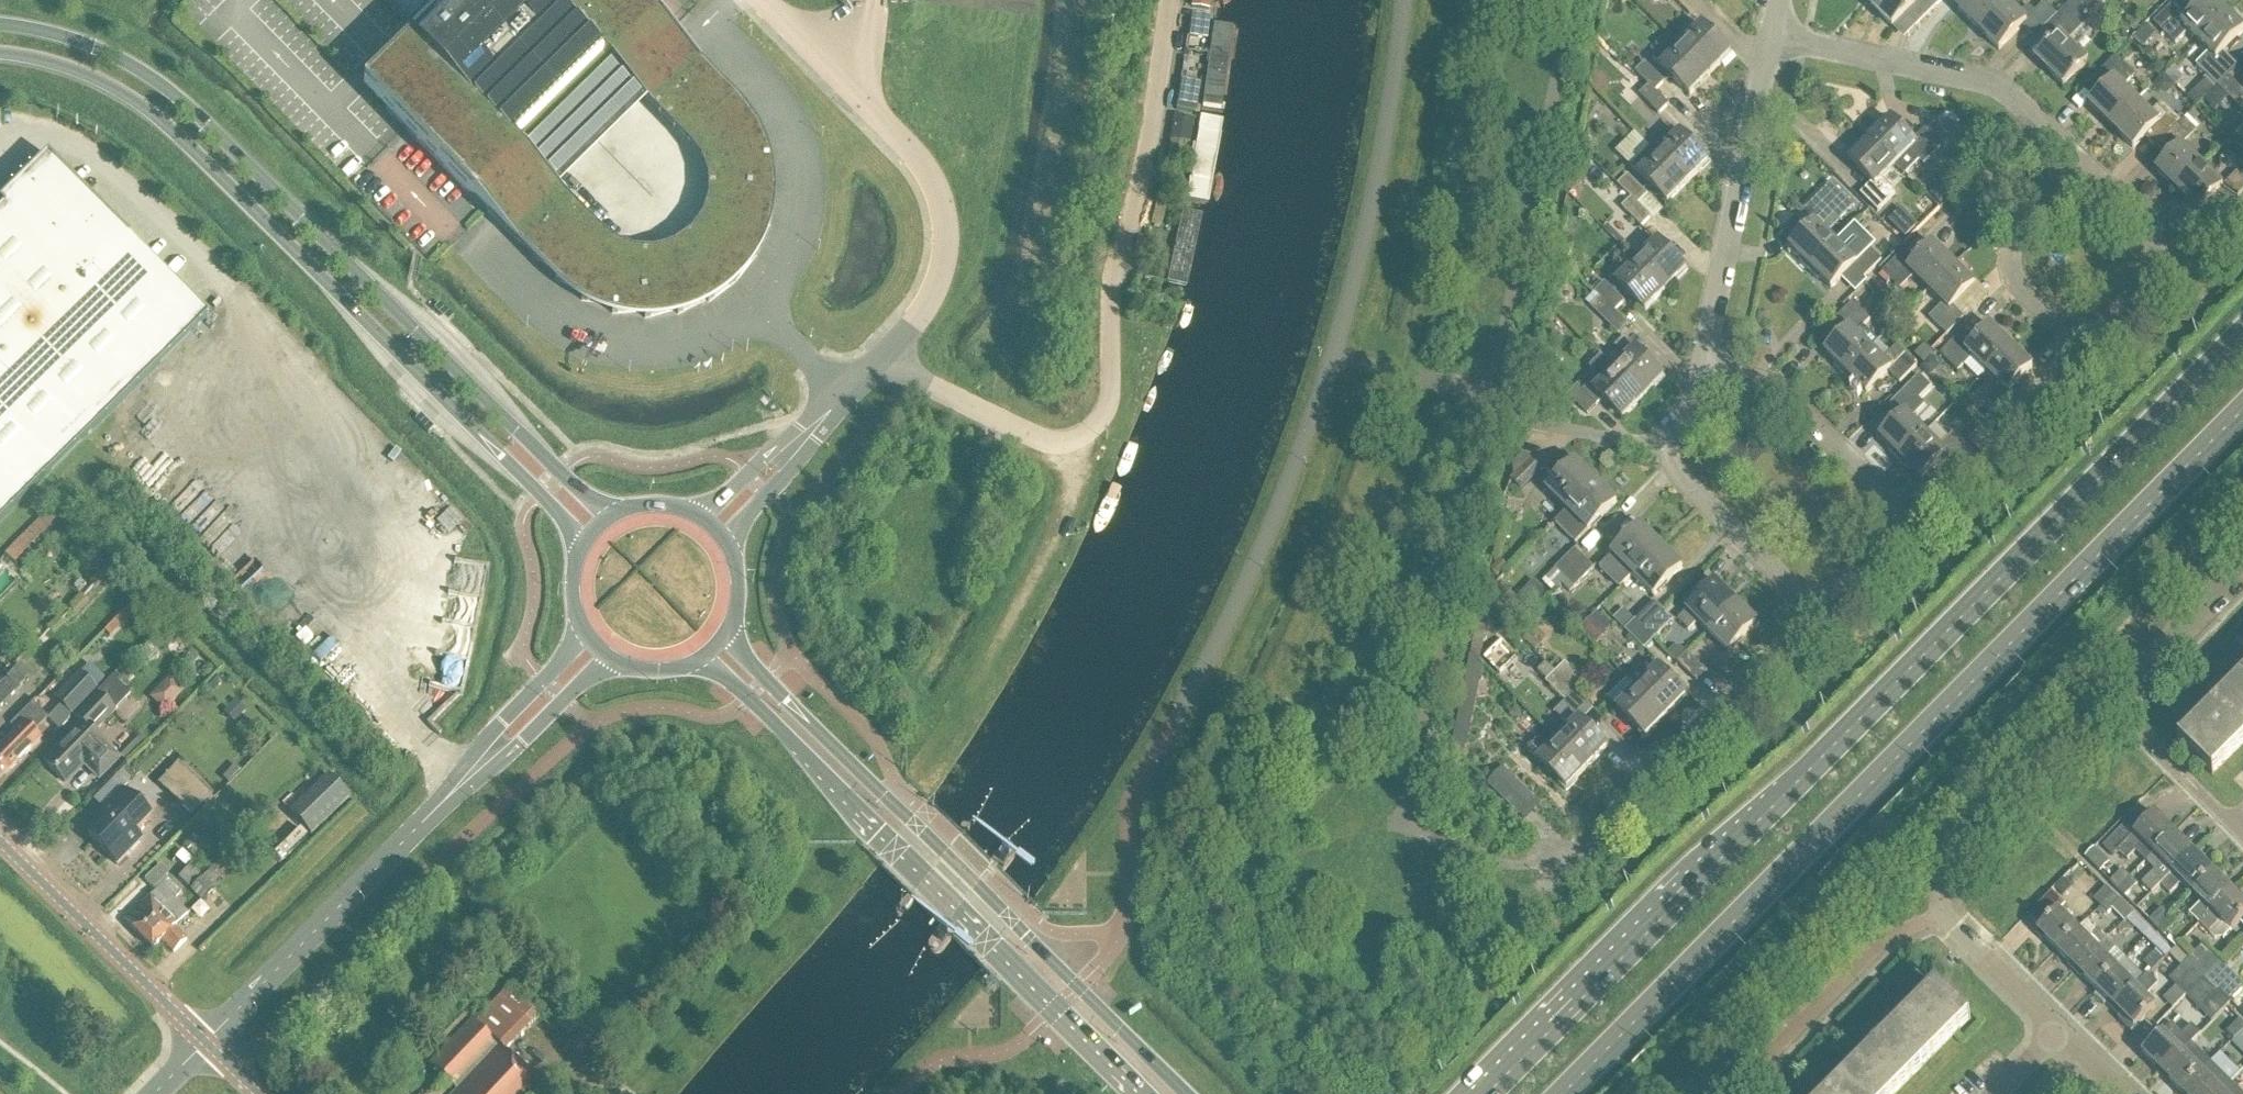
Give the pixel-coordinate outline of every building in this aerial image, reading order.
[(420,53),(410,42),(363,89),(405,130),(415,140),(414,141),(419,145),(418,145),(432,160),(433,159),(436,163),(443,170),(468,196),(469,195),(487,214),(491,218),(491,217),(505,232),(509,236),(513,240),(513,239),(529,252),(529,253),(533,256),(531,259),(536,262),(536,261),(554,271),(554,272),(559,274),(555,283),(559,285),(560,284),(579,291),(583,293),(581,303),(586,304),(606,306),(606,307),(612,308),(611,317),(617,316),(637,314),(637,315),(643,314),(644,321),(650,320),(650,319),(670,314),(675,312),(677,317),(683,314),(701,305),(706,302),(708,305),(714,301),(714,300),(730,288),(730,289),(736,285),(740,279),(752,263),(757,257),(754,255),(757,250),(766,232),(767,232),(770,227),(765,225),(766,219),(772,200),(774,194),(767,192),(768,187),(767,187),(769,167),(770,161),(761,161),(760,155),(760,156),(758,136),(757,130),(747,132),(745,128),(739,108),(737,103),(729,107),(726,102),(726,103),(716,85),(717,85),(714,80),(711,82),(707,77),(695,62),(695,61),(691,57),(687,53),(673,39),(673,38),(651,16),(652,16),(636,0),(474,0),(420,53)] [(942,6),(949,13),(956,5),(951,0),(949,0),(942,6)] [(1208,13),(1209,2),(1197,0),(1194,0),(1193,10),(1208,13)] [(1872,10),(1881,0),(1862,0),(1872,10)] [(1872,10),(1893,31),(1895,29),(1898,32),(1909,21),(1917,30),(1938,8),(1930,0),(1881,0),(1872,10)] [(1979,32),(2007,4),(2002,0),(1970,0),(1958,12),(1979,32)] [(2113,0),(2088,0),(2101,13),(2113,0)] [(2199,45),(2228,16),(2212,0),(2209,0),(2195,14),(2180,0),(2154,25),(2176,47),(2189,35),(2199,45)] [(2045,32),(2056,42),(2035,62),(2064,90),(2089,65),(2069,45),(2092,21),(2074,3),(2045,32)] [(2007,4),(1979,32),(2000,53),(2023,29),(2035,41),(2058,18),(2046,6),(2036,15),(2029,9),(2020,18),(2007,4)] [(2113,5),(2104,14),(2112,22),(2121,13),(2113,5)] [(2219,90),(2238,70),(2224,55),(2242,36),(2242,30),(2228,16),(2199,45),(2209,55),(2197,68),(2213,83),(2192,104),(2198,110),(2219,90)] [(1190,41),(1205,42),(1208,18),(1193,17),(1190,41)] [(1703,29),(1682,49),(1711,78),(1731,57),(1703,29)] [(1211,32),(1199,113),(1224,117),(1236,35),(1211,32)] [(2109,44),(2118,53),(2128,44),(2118,34),(2109,44)] [(1711,78),(1682,49),(1674,41),(1654,62),(1690,99),(1711,78)] [(2091,107),(2113,129),(2138,104),(2125,91),(2137,79),(2117,60),(2091,86),(2102,96),(2091,107)] [(1636,75),(1650,88),(1656,94),(1665,85),(1646,65),(1636,75)] [(2175,69),(2166,79),(2177,90),(2186,80),(2175,69)] [(2238,70),(2219,90),(2241,111),(2242,109),(2242,74),(2238,70)] [(1650,88),(1640,98),(1660,117),(1670,108),(1656,94),(1650,88)] [(1178,106),(1195,109),(1197,96),(1180,94),(1178,106)] [(2157,151),(2158,150),(2158,149),(2183,125),(2182,124),(2164,105),(2152,117),(2138,104),(2113,129),(2136,152),(2147,141),(2157,151)] [(1189,146),(1193,121),(1174,118),(1170,142),(1189,146)] [(2158,174),(2179,194),(2204,169),(2183,149),(2198,134),(2186,121),(2182,124),(2183,125),(2158,149),(2158,150),(2170,161),(2158,174)] [(1204,122),(1185,203),(1208,208),(1227,128),(1204,122)] [(1879,132),(1870,141),(1906,176),(1920,162),(1925,167),(1942,150),(1925,133),(1914,144),(1891,122),(1881,133),(1879,132)] [(1680,136),(1660,157),(1689,186),(1709,165),(1680,136)] [(1906,176),(1870,141),(1860,151),(1861,153),(1850,163),(1873,186),(1861,197),(1879,214),(1896,196),(1891,191),(1906,176)] [(1689,186),(1660,157),(1653,149),(1632,170),(1668,206),(1689,186)] [(208,320),(47,157),(0,204),(0,206),(4,210),(0,214),(0,525),(208,320)] [(2179,194),(2188,203),(2185,205),(2185,210),(2194,218),(2198,218),(2213,204),(2225,215),(2242,196),(2242,179),(2240,175),(2225,190),(2204,169),(2179,194)] [(1946,180),(1940,187),(1952,197),(1958,191),(1964,185),(1952,174),(1946,180)] [(1619,188),(1632,201),(1639,207),(1648,198),(1628,178),(1619,188)] [(1161,199),(1178,204),(1181,193),(1173,191),(1175,185),(1168,184),(1166,187),(1164,187),(1161,199)] [(1800,263),(1810,273),(1837,246),(1822,231),(1849,204),(1832,187),(1801,217),(1813,228),(1790,251),(1801,261),(1800,263)] [(1632,201),(1623,210),(1642,230),(1652,220),(1639,207),(1632,201)] [(1907,208),(1894,219),(1911,237),(1924,226),(1907,208)] [(1202,222),(1182,217),(1165,288),(1185,293),(1202,222)] [(1882,263),(1865,246),(1851,232),(1837,246),(1810,273),(1819,282),(1821,281),(1832,292),(1854,269),(1865,281),(1882,263)] [(1658,244),(1638,265),(1666,294),(1687,273),(1658,244)] [(1915,278),(1930,292),(1956,265),(1946,256),(1945,257),(1934,246),(1912,269),(1901,258),(1883,275),(1901,292),(1915,278)] [(1666,294),(1638,265),(1617,285),(1646,314),(1666,294)] [(1956,265),(1930,292),(1944,307),(1930,321),(1948,338),(1965,321),(1953,310),(1976,288),(1965,276),(1966,275),(1956,265)] [(1596,295),(1601,301),(1601,300),(1616,315),(1616,314),(1625,305),(1606,285),(1596,295)] [(1601,300),(1601,301),(1592,310),(1620,337),(1629,328),(1616,314),(1616,315),(1601,300)] [(1835,368),(1845,378),(1872,351),(1857,337),(1871,323),(1854,305),(1837,322),(1848,333),(1826,356),(1837,367),(1835,368)] [(1973,360),(1987,375),(2014,348),(2004,338),(2003,339),(1992,329),(1970,351),(1958,340),(1941,357),(1959,374),(1973,360)] [(1628,360),(1616,372),(1644,401),(1665,381),(1637,353),(1638,352),(1626,341),(1617,349),(1628,360)] [(1924,366),(1931,360),(1934,357),(1925,347),(1915,357),(1924,366)] [(1900,386),(1917,369),(1897,348),(1883,362),(1872,351),(1845,378),(1855,388),(1856,386),(1867,397),(1889,375),(1900,386)] [(2014,348),(1987,375),(2002,389),(1988,403),(2005,420),(2022,403),(2011,392),(2033,370),(2022,359),(2024,357),(2014,348)] [(1644,401),(1616,372),(1602,358),(1601,359),(1602,360),(1592,370),(1597,382),(1585,394),(1579,388),(1569,398),(1589,417),(1604,402),(1624,422),(1644,401)] [(1931,360),(1924,366),(1921,369),(1931,380),(1940,370),(1931,360)] [(1889,454),(1899,464),(1926,436),(1912,422),(1926,408),(1919,401),(1931,389),(1920,378),(1891,407),(1902,419),(1880,441),(1890,453),(1889,454)] [(1926,436),(1899,464),(1909,473),(1910,472),(1921,482),(1944,460),(1955,471),(1972,454),(1955,436),(1941,450),(1926,436)] [(1510,480),(1516,487),(1523,493),(1543,473),(1524,455),(1514,466),(1512,478),(1510,480)] [(1547,493),(1568,514),(1597,485),(1576,465),(1547,493)] [(1597,485),(1568,514),(1556,527),(1576,547),(1617,506),(1597,485)] [(1632,580),(1662,550),(1642,529),(1612,559),(1600,571),(1621,591),(1632,580)] [(1662,550),(1632,580),(1652,601),(1683,570),(1662,550)] [(1556,572),(1566,581),(1585,561),(1576,552),(1556,572)] [(1585,561),(1566,581),(1575,591),(1595,571),(1585,561)] [(1500,563),(1491,572),(1498,579),(1507,570),(1500,563)] [(1553,594),(1566,581),(1556,572),(1543,585),(1553,594)] [(1709,635),(1738,606),(1717,585),(1689,613),(1678,624),(1689,634),(1699,624),(1709,635)] [(1655,604),(1635,623),(1645,633),(1664,613),(1655,604)] [(1738,606),(1709,635),(1729,655),(1758,626),(1738,606)] [(1674,623),(1664,613),(1645,633),(1655,642),(1674,623)] [(1598,615),(1582,631),(1597,647),(1608,636),(1606,634),(1612,629),(1598,615)] [(1655,642),(1645,633),(1635,623),(1626,633),(1645,652),(1655,642)] [(1508,637),(1489,657),(1508,675),(1527,655),(1508,637)] [(158,640),(148,651),(156,658),(165,647),(158,640)] [(1678,665),(1698,685),(1707,675),(1688,656),(1678,665)] [(1649,662),(1629,682),(1667,720),(1687,699),(1659,670),(1658,671),(1649,662)] [(1556,675),(1546,665),(1538,674),(1548,683),(1556,675)] [(1566,665),(1556,675),(1576,694),(1585,685),(1566,665)] [(72,719),(97,693),(96,691),(105,683),(89,667),(80,676),(79,675),(53,701),(72,719)] [(0,688),(0,710),(27,684),(15,673),(0,688)] [(1576,694),(1556,675),(1548,683),(1547,684),(1566,704),(1576,694)] [(164,714),(184,693),(169,680),(150,700),(164,714)] [(2214,779),(2242,749),(2242,680),(2179,744),(2214,779)] [(106,687),(73,721),(81,729),(45,766),(65,785),(83,766),(98,781),(117,761),(102,746),(92,736),(128,699),(111,682),(106,687)] [(1667,720),(1629,682),(1610,701),(1619,710),(1618,712),(1647,740),(1667,720)] [(247,712),(236,702),(223,715),(234,725),(247,712)] [(38,746),(40,744),(32,736),(47,721),(32,706),(9,729),(15,736),(0,751),(0,783),(38,746)] [(1571,730),(1559,742),(1588,771),(1609,750),(1570,712),(1561,720),(1571,730)] [(1588,771),(1559,742),(1548,753),(1538,744),(1529,754),(1567,792),(1588,771)] [(235,767),(222,780),(228,786),(241,773),(235,767)] [(1530,807),(1536,802),(1504,771),(1489,786),(1524,822),(1535,812),(1530,807)] [(348,801),(327,779),(288,815),(310,838),(348,801)] [(173,800),(191,818),(210,798),(192,780),(173,800)] [(136,836),(151,820),(122,792),(96,820),(102,826),(88,840),(117,868),(142,842),(136,836)] [(2137,854),(2147,863),(2175,836),(2155,816),(2135,837),(2126,827),(2104,849),(2113,859),(2119,853),(2128,863),(2137,854)] [(2153,896),(2161,888),(2194,855),(2175,836),(2147,863),(2157,873),(2143,887),(2153,896)] [(182,849),(192,859),(204,848),(193,838),(182,849)] [(2087,860),(2101,874),(2110,865),(2096,851),(2087,860)] [(2183,885),(2193,895),(2214,874),(2194,855),(2161,888),(2171,897),(2183,885)] [(138,938),(175,901),(182,895),(165,878),(169,874),(160,865),(145,880),(157,893),(125,925),(138,938)] [(199,876),(189,866),(177,879),(187,889),(199,876)] [(2112,885),(2119,892),(2131,880),(2124,873),(2112,885)] [(2191,917),(2200,926),(2233,893),(2214,874),(2193,895),(2203,905),(2191,917)] [(189,890),(201,903),(214,890),(201,878),(189,890)] [(2131,880),(2119,892),(2126,899),(2138,887),(2131,880)] [(2064,899),(2073,889),(2065,882),(2056,892),(2064,899)] [(2200,926),(2210,936),(2222,923),(2232,934),(2242,923),(2242,904),(2233,893),(2200,926)] [(2038,934),(2058,953),(2079,933),(2060,914),(2066,908),(2053,895),(2043,904),(2055,916),(2038,934)] [(2101,909),(2109,917),(2121,904),(2113,896),(2101,909)] [(175,901),(138,938),(151,952),(161,942),(174,955),(186,943),(173,930),(189,915),(175,901)] [(2150,924),(2157,931),(2170,918),(2163,911),(2150,924)] [(2127,923),(2146,942),(2153,935),(2134,916),(2127,923)] [(2170,918),(2157,931),(2164,938),(2177,925),(2170,918)] [(2077,973),(2107,943),(2098,934),(2089,943),(2079,933),(2058,953),(2077,973)] [(2153,935),(2146,942),(2165,961),(2171,954),(2153,935)] [(2116,952),(2107,943),(2077,973),(2097,992),(2117,971),(2107,961),(2116,952)] [(2179,948),(2170,957),(2182,969),(2191,960),(2179,948)] [(2198,967),(2194,971),(2204,981),(2220,964),(2204,948),(2191,960),(2198,967)] [(2097,992),(2116,1011),(2146,981),(2126,962),(2117,971),(2097,992)] [(2204,981),(2218,995),(2220,993),(2231,1004),(2242,992),(2242,986),(2220,964),(2204,981)] [(2170,982),(2187,998),(2204,981),(2194,971),(2189,976),(2182,969),(2170,982)] [(2146,981),(2116,1011),(2123,1018),(2119,1021),(2133,1035),(2145,1023),(2144,1022),(2156,1010),(2146,1000),(2158,987),(2149,978),(2146,981)] [(2204,981),(2187,998),(2201,1012),(2218,995),(2204,981)] [(541,1016),(511,986),(474,1023),(504,1053),(541,1016)] [(1972,1022),(1937,987),(1831,1093),(1900,1093),(1972,1022)] [(1890,1014),(1880,1024),(1889,1033),(1899,1023),(1890,1014)] [(2237,1039),(2242,1033),(2242,1025),(2240,1022),(2228,1035),(2235,1041),(2237,1039)] [(543,1093),(470,1024),(429,1067),(457,1093),(456,1093),(542,1093),(543,1093)] [(2163,1076),(2193,1046),(2202,1037),(2192,1027),(2183,1037),(2173,1026),(2143,1056),(2163,1076)] [(2181,1093),(2183,1093),(2212,1065),(2193,1046),(2163,1076),(2181,1093)] [(2231,1084),(2212,1065),(2183,1093),(2222,1093),(2231,1084)] [(448,1091),(439,1083),(429,1093),(445,1093),(448,1091)] [(2231,1084),(2222,1093),(2241,1093),(2231,1084)]
